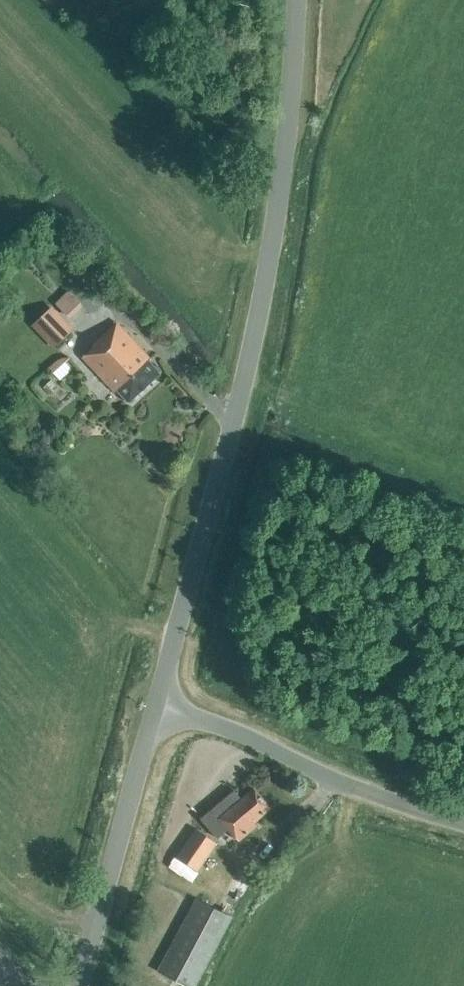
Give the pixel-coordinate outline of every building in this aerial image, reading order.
[(69,318),(83,306),(69,291),(55,304),(69,318)] [(54,349),(74,329),(52,306),(31,325),(54,349)] [(128,402),(159,373),(147,361),(149,359),(116,323),(91,346),(93,347),(82,357),(114,391),(117,389),(128,402)] [(67,354),(53,365),(64,379),(78,368),(67,354)] [(270,808),(253,789),(241,799),(233,790),(200,819),(217,838),(227,829),(238,841),(256,825),(254,822),(270,808)] [(196,871),(216,842),(196,828),(176,857),(196,871)] [(232,917),(195,897),(156,970),(184,985),(195,985),(232,917)]
